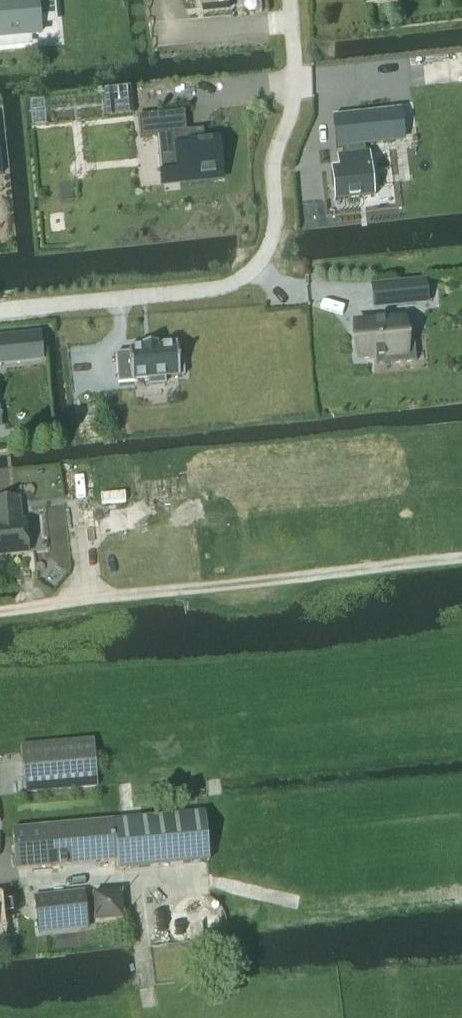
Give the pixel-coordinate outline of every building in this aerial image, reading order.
[(0,1),(0,38),(6,37),(31,35),(37,34),(36,20),(53,19),(52,0),(16,0),(0,1)] [(31,35),(6,37),(7,48),(32,46),(31,35)] [(130,86),(104,89),(107,116),(133,113),(130,86)] [(339,170),(331,171),(334,201),(374,197),(369,153),(366,153),(365,145),(395,142),(391,110),(333,116),(336,148),(346,147),(347,155),(337,156),(339,170)] [(158,136),(161,174),(178,172),(179,183),(221,178),(217,139),(205,140),(197,141),(196,130),(186,131),(184,112),(138,116),(140,138),(158,136)] [(425,280),(397,282),(399,305),(427,302),(425,280)] [(403,319),(355,323),(358,359),(375,358),(377,357),(389,356),(390,363),(416,361),(413,331),(404,332),(403,319)] [(0,336),(0,363),(41,359),(39,333),(0,336)] [(129,352),(115,353),(118,383),(134,382),(134,380),(147,379),(148,386),(165,384),(165,378),(178,377),(178,378),(179,378),(179,377),(184,376),(183,359),(178,359),(177,343),(175,344),(175,345),(157,346),(157,344),(151,344),(143,345),(142,345),(142,348),(130,349),(130,347),(128,347),(129,352)] [(28,552),(25,521),(20,522),(18,498),(0,499),(0,556),(28,553),(28,552)] [(20,747),(24,795),(97,788),(93,741),(20,747)] [(16,871),(117,862),(118,871),(209,862),(204,813),(12,831),(16,871)] [(122,890),(92,893),(94,923),(124,920),(122,890)] [(39,935),(88,929),(84,892),(35,897),(39,935)] [(0,904),(0,915),(13,913),(11,903),(0,904)]
